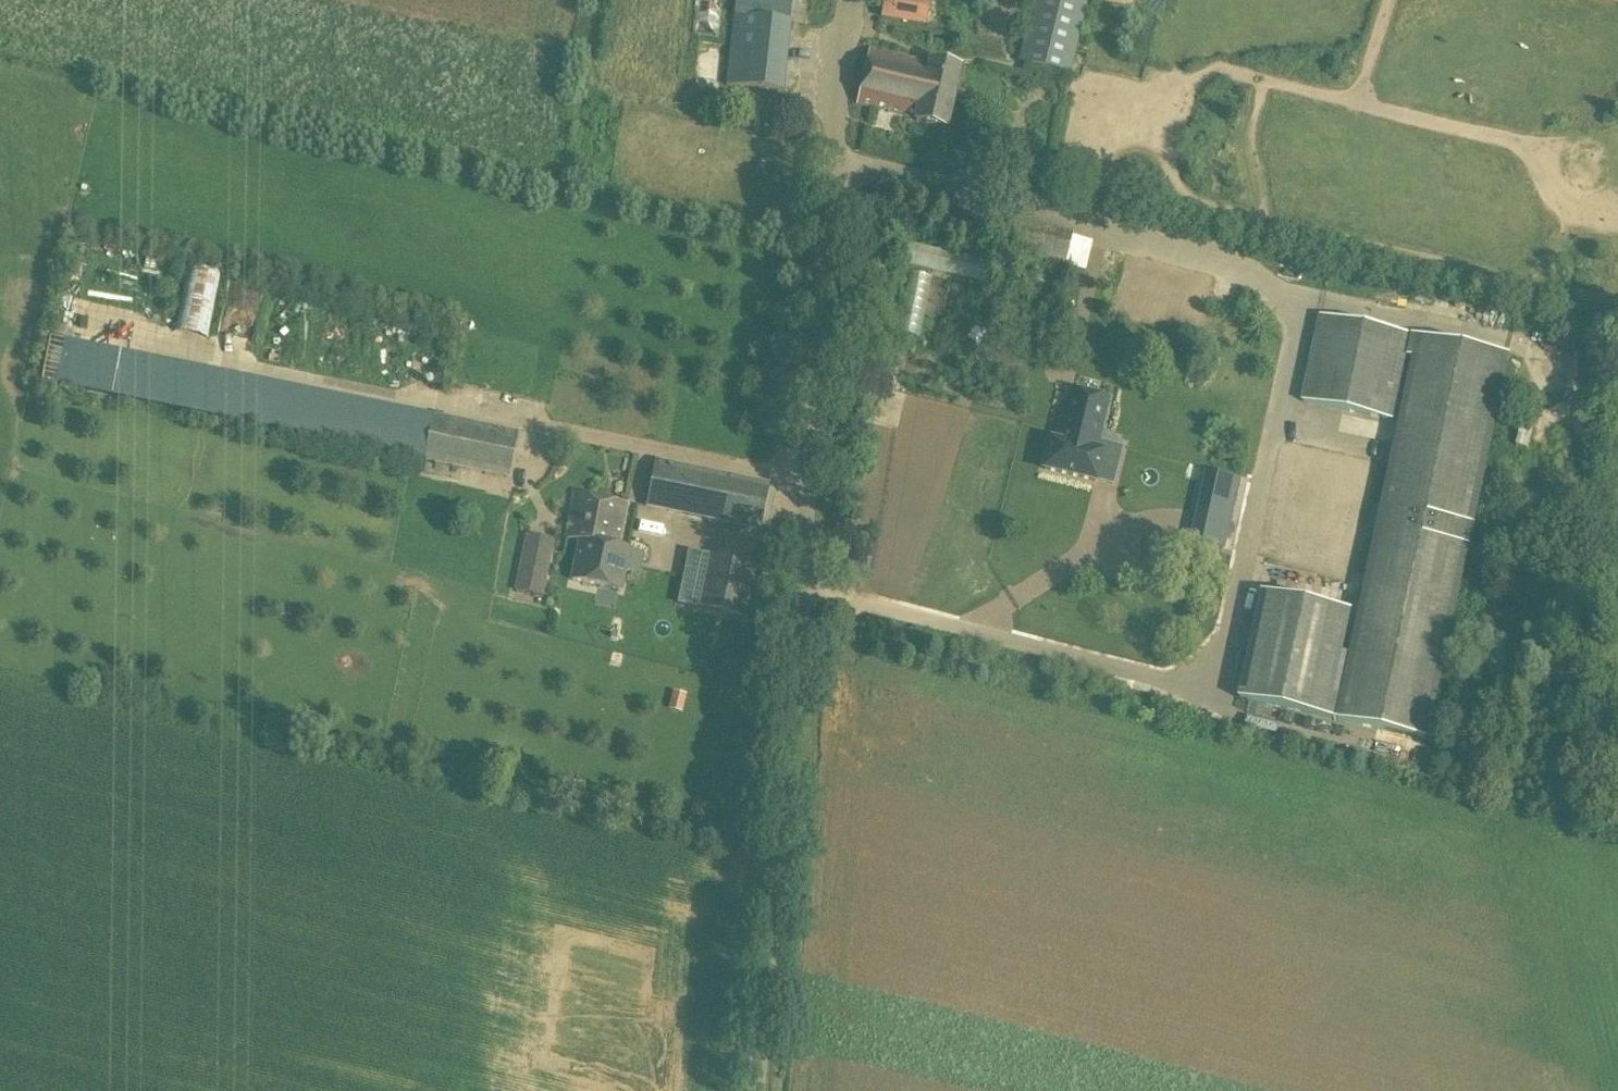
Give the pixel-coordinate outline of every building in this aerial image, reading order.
[(880,20),(926,27),(931,0),(884,0),(880,20)] [(1086,0),(1032,0),(1018,60),(1069,72),(1086,0)] [(780,94),(789,24),(734,17),(725,87),(780,94)] [(929,64),(869,50),(856,105),(915,120),(914,124),(945,132),(960,69),(929,62),(929,64)] [(990,270),(991,257),(952,253),(951,266),(990,270)] [(1429,741),(1512,356),(1321,315),(1302,402),(1393,421),(1407,358),(1414,359),(1382,508),(1370,505),(1366,526),(1377,529),(1350,656),(1344,655),(1353,613),(1263,593),(1239,700),(1429,741)] [(975,316),(966,346),(983,351),(992,321),(975,316)] [(183,348),(205,348),(206,330),(183,330),(183,348)] [(105,383),(108,362),(38,350),(35,371),(105,383)] [(1097,438),(1106,398),(1066,388),(1056,428),(1097,438)] [(508,478),(517,434),(431,417),(423,461),(508,478)] [(1097,438),(1056,428),(1054,438),(1046,437),(1037,471),(1094,485),(1102,450),(1094,449),(1097,438)] [(759,531),(768,486),(654,462),(645,507),(759,531)] [(1207,472),(1197,513),(1233,520),(1242,480),(1207,472)] [(574,494),(564,539),(577,541),(619,550),(619,548),(628,505),(574,494)] [(1063,511),(1066,497),(1052,494),(1049,508),(1063,511)] [(543,598),(554,541),(526,535),(514,592),(543,598)] [(623,593),(631,550),(619,548),(619,550),(577,541),(569,583),(623,593)] [(688,553),(677,604),(720,613),(731,562),(688,553)]
